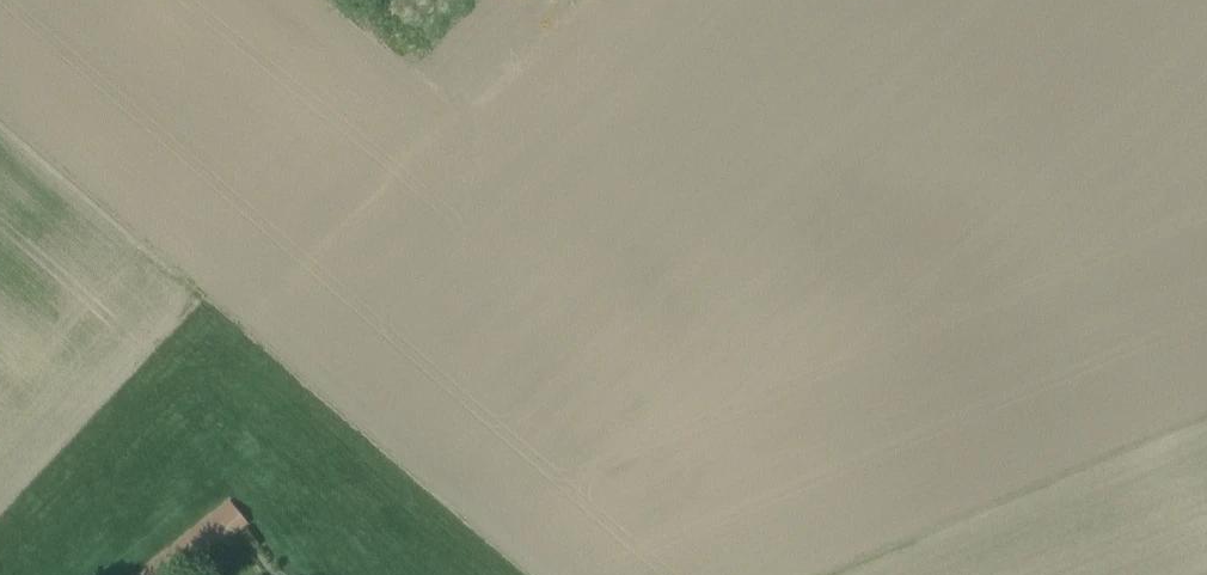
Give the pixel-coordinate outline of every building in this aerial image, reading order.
[(251,524),(229,501),(163,554),(138,574),(189,574),(251,524)]
